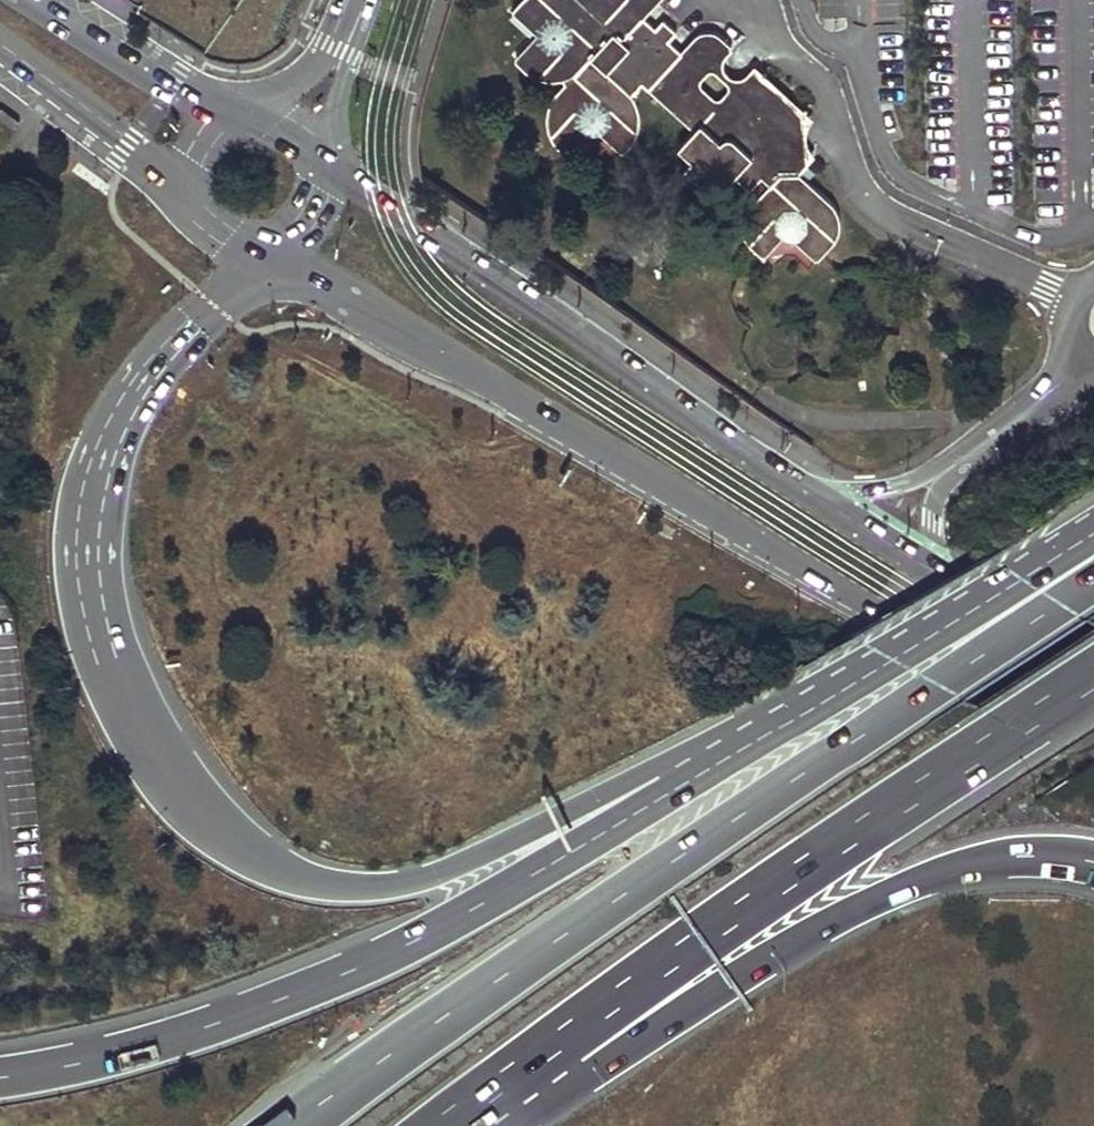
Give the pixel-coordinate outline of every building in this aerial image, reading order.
[(138,4),(154,14),(158,7),(147,0),(140,0),(138,4)] [(817,256),(828,244),(834,235),(837,227),(838,218),(834,210),(827,203),(796,175),(808,163),(775,133),(777,130),(731,88),(714,105),(693,84),(708,68),(729,45),(721,39),(716,35),(709,34),(702,33),(695,36),(688,41),(678,51),(665,40),(673,31),(661,19),(653,28),(640,17),(655,0),(521,0),(519,1),(512,9),(533,29),(544,18),(560,18),(568,26),(570,38),(560,49),(545,50),(535,41),(514,61),(519,67),(528,74),(539,78),(553,80),(562,81),(563,84),(558,89),(553,94),(548,105),(545,112),(545,124),(548,134),(554,145),(561,152),(582,131),(575,124),(572,111),(583,101),(595,100),(605,108),(606,122),(599,129),(622,151),(626,146),(630,137),(633,129),(635,118),(635,109),(633,101),(629,94),(640,83),(692,130),(678,146),(691,158),(684,165),(701,181),(704,178),(718,191),(734,175),(749,189),(761,176),(769,184),(745,210),(741,215),(741,222),(742,230),(745,237),(749,244),(759,253),(778,233),(773,230),(773,217),(784,205),(795,205),(803,212),(805,227),(796,237),(817,256)] [(729,45),(708,68),(731,88),(777,130),(775,133),(808,163),(813,156),(808,147),(805,140),(804,132),(807,126),(810,121),(753,68),(748,71),(742,76),(736,77),(731,76),(725,73),(722,67),(722,62),(724,55),(732,48),(729,45)]
